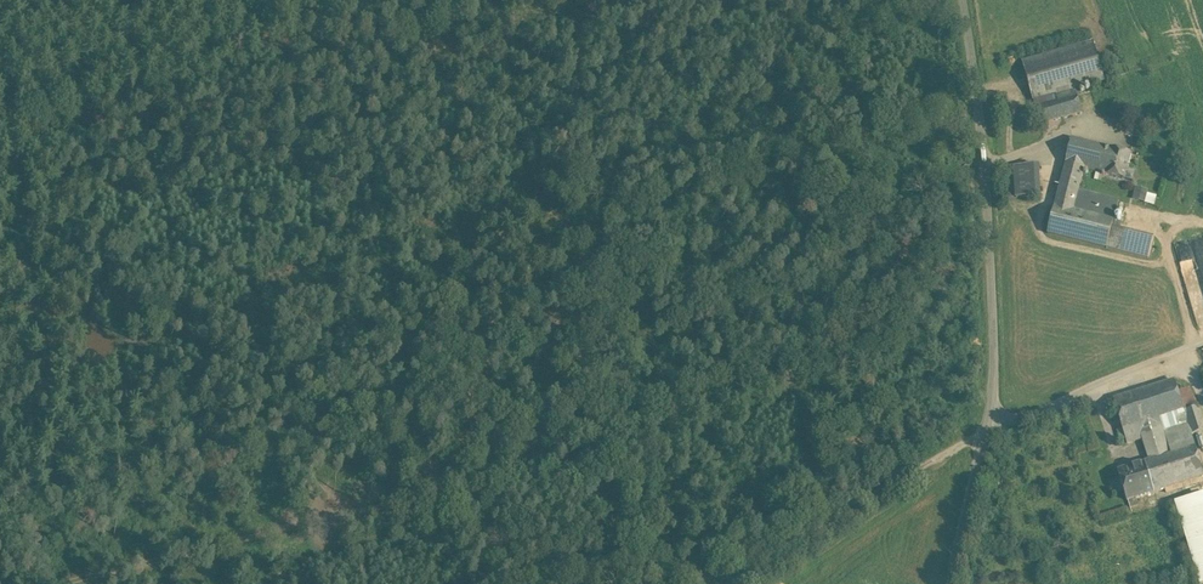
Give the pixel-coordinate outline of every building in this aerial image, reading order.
[(1096,39),(1026,58),(1043,123),(1087,111),(1079,81),(1106,74),(1096,39)] [(1137,150),(1075,134),(1050,230),(1153,257),(1159,235),(1118,224),(1120,219),(1078,208),(1088,167),(1129,178),(1137,150)] [(1041,196),(1039,164),(1013,165),(1015,197),(1041,196)] [(1133,198),(1155,205),(1158,193),(1136,187),(1133,198)] [(1179,378),(1116,397),(1126,430),(1143,424),(1164,418),(1189,411),(1179,378)] [(1164,418),(1143,424),(1152,458),(1173,452),(1164,418)] [(1122,466),(1130,500),(1202,481),(1202,445),(1173,452),(1152,458),(1122,466)] [(1202,583),(1202,493),(1176,500),(1198,583),(1200,583),(1202,583)]
